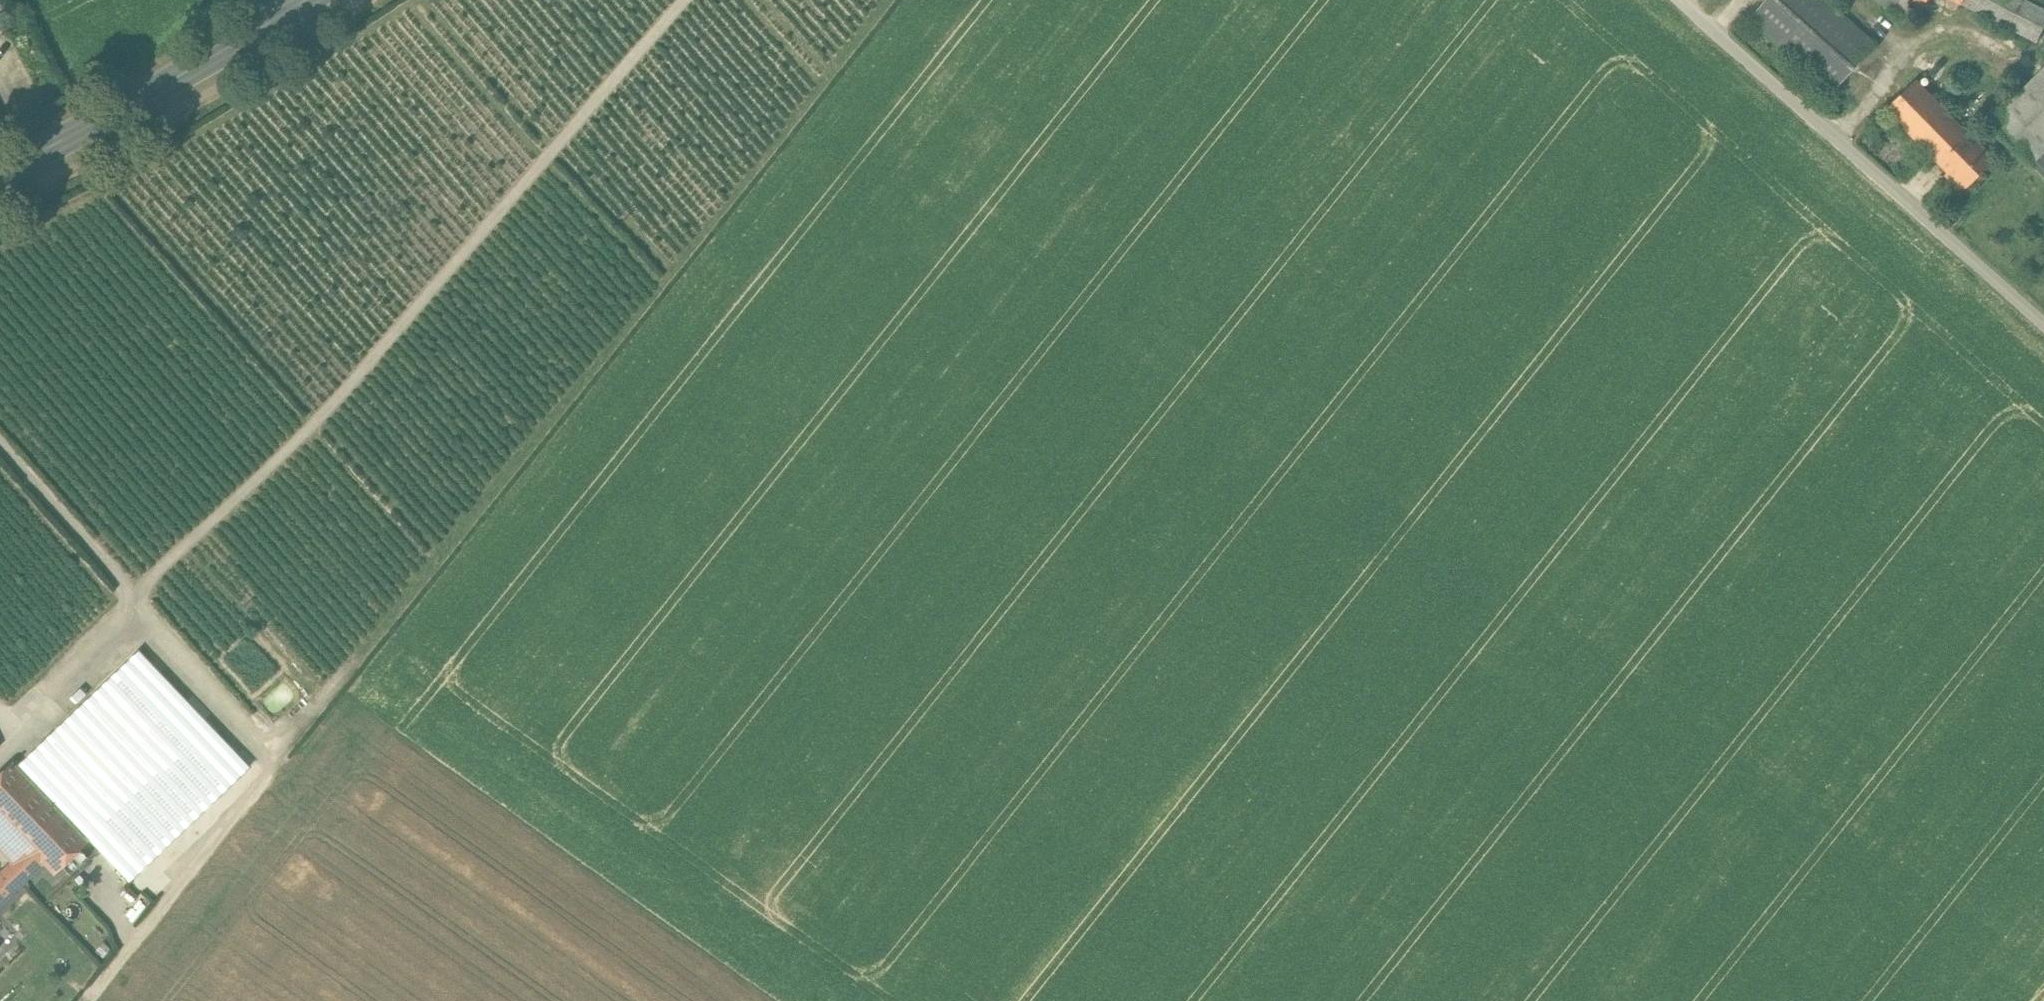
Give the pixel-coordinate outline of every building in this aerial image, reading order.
[(1827,0),(1767,0),(1750,19),(1833,92),(1876,44),(1827,0)] [(1917,21),(1928,0),(1875,0),(1917,21)] [(2027,0),(1963,0),(1962,3),(2037,42),(2043,28),(2043,8),(2027,0)] [(1990,122),(2032,164),(2043,152),(2043,68),(1990,122)] [(1950,115),(1916,80),(1887,108),(1940,162),(1968,134),(1963,129),(1950,115)] [(1968,134),(1940,162),(1950,172),(1947,175),(1963,191),(1994,161),(1968,134)] [(2032,164),(2043,177),(2043,152),(2032,164)] [(16,766),(83,836),(178,747),(111,676),(16,766)] [(44,864),(53,874),(88,841),(83,836),(16,766),(12,762),(0,773),(0,818),(27,846),(44,864)] [(0,818),(0,846),(13,860),(27,846),(0,818)] [(27,846),(13,860),(0,872),(0,906),(44,864),(27,846)]
